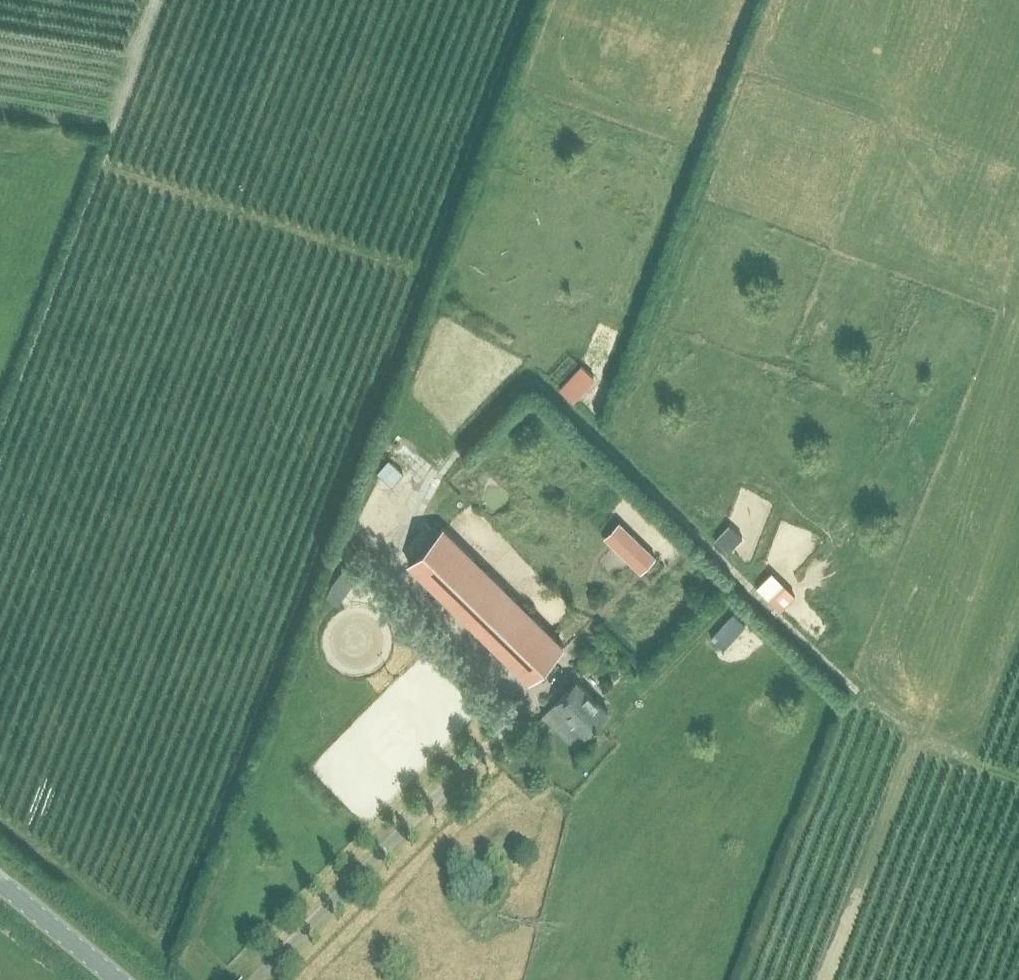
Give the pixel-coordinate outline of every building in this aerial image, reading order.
[(582,364),(560,388),(572,399),(582,388),(594,375),(582,364)] [(420,448),(434,461),(441,454),(427,441),(420,448)] [(403,472),(389,458),(377,471),(391,485),(403,472)] [(657,556),(620,521),(605,536),(642,571),(657,556)] [(744,536),(730,523),(715,538),(729,552),(744,536)] [(529,679),(564,644),(446,526),(411,562),(529,679)] [(336,578),(349,588),(358,574),(345,565),(336,578)] [(758,586),(781,609),(796,594),(773,571),(758,586)] [(724,647),(745,623),(734,613),(713,637),(724,647)] [(587,735),(610,711),(578,679),(555,703),(587,735)]
